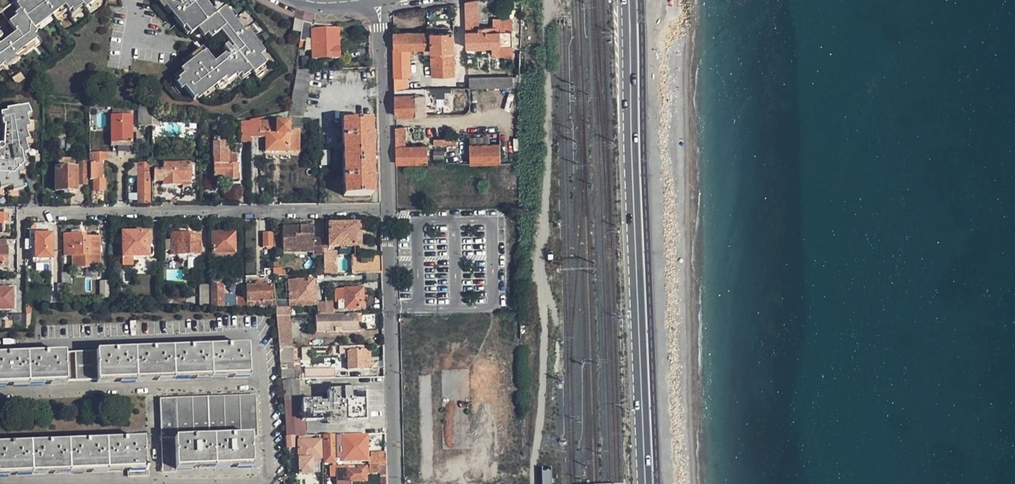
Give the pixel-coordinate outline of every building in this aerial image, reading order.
[(39,39),(34,29),(60,9),(71,18),(95,0),(0,0),(0,65),(39,39)] [(202,29),(209,37),(207,39),(210,44),(222,35),(234,51),(217,65),(208,54),(192,66),(196,71),(189,76),(187,73),(179,80),(194,100),(207,90),(212,96),(218,91),(220,94),(239,79),(243,84),(254,75),(258,80),(270,71),(264,63),(267,60),(246,34),(243,36),(239,30),(241,29),(231,16),(228,18),(223,12),(219,15),(207,0),(163,0),(186,30),(188,28),(193,35),(202,29)] [(519,21),(501,22),(501,27),(497,27),(497,30),(477,30),(476,2),(465,4),(466,31),(465,34),(466,50),(486,49),(486,48),(491,48),(491,56),(512,56),(512,48),(519,47),(519,21)] [(301,31),(302,23),(294,20),(293,30),(301,31)] [(311,59),(338,58),(338,48),(337,29),(331,29),(311,30),(310,23),(302,23),(301,31),(299,39),(298,45),(305,46),(306,40),(307,37),(311,38),(311,59)] [(393,34),(393,50),(393,78),(405,78),(410,78),(410,50),(423,50),(423,55),(431,55),(432,78),(454,77),(454,53),(454,33),(431,34),(393,34)] [(304,119),(311,70),(296,71),(289,111),(288,117),(299,118),(304,119)] [(516,78),(513,79),(469,79),(469,89),(513,89),(519,89),(519,74),(516,74),(516,78)] [(406,89),(405,78),(393,78),(394,90),(406,89)] [(426,116),(425,89),(416,90),(416,97),(394,97),(395,116),(416,116),(426,116)] [(416,97),(416,90),(406,89),(394,90),(394,97),(416,97)] [(150,126),(150,108),(138,107),(138,126),(150,126)] [(5,162),(17,160),(25,159),(23,147),(25,147),(23,133),(25,133),(23,122),(26,121),(25,109),(0,114),(0,118),(1,124),(4,124),(2,159),(5,162)] [(131,143),(130,117),(118,117),(110,117),(110,143),(131,143)] [(288,132),(288,123),(258,123),(258,118),(249,120),(249,135),(258,135),(265,135),(265,152),(289,152),(297,151),(297,132),(288,132)] [(372,196),(370,121),(341,122),(343,197),(372,196)] [(428,163),(427,148),(405,148),(405,140),(405,128),(395,128),(395,141),(395,148),(395,164),(428,163)] [(499,132),(468,133),(468,144),(499,144),(499,132)] [(222,151),(222,143),(211,143),(212,158),(213,158),(213,175),(221,175),(222,180),(237,180),(236,164),(235,164),(235,155),(226,156),(226,151),(222,151)] [(499,162),(499,144),(468,144),(468,163),(499,162)] [(147,148),(140,148),(140,161),(138,161),(138,168),(137,168),(136,175),(131,175),(130,184),(136,183),(137,202),(148,202),(148,174),(147,148)] [(89,159),(90,180),(91,180),(92,191),(103,191),(102,179),(106,179),(106,164),(106,152),(100,152),(101,159),(89,159)] [(87,184),(86,161),(77,161),(77,183),(87,184)] [(189,181),(189,161),(161,162),(162,170),(153,170),(153,181),(162,181),(162,185),(179,185),(179,181),(189,181)] [(499,164),(470,164),(470,166),(470,181),(499,180),(499,166),(499,164)] [(6,185),(6,186),(18,186),(17,168),(4,166),(0,166),(0,185),(6,185)] [(74,191),(74,168),(70,168),(60,168),(54,168),(55,191),(74,191)] [(334,275),(333,259),(336,259),(335,252),(330,253),(330,251),(327,251),(327,249),(357,248),(357,225),(327,226),(327,237),(322,237),(322,239),(323,255),(323,275),(334,275)] [(323,255),(322,239),(313,239),(313,227),(282,228),(283,252),(313,252),(313,255),(323,255)] [(50,232),(28,232),(29,241),(24,241),(24,249),(29,249),(29,259),(51,259),(50,232)] [(148,258),(147,233),(121,234),(121,258),(131,258),(148,258)] [(199,256),(199,237),(188,237),(187,233),(171,234),(171,256),(199,256)] [(273,248),(273,233),(263,233),(264,248),(273,248)] [(92,256),(92,238),(81,238),(81,234),(63,234),(63,257),(73,257),(80,257),(92,256)] [(235,252),(234,234),(212,234),(213,253),(219,253),(220,260),(225,260),(225,263),(232,263),(232,252),(235,252)] [(381,274),(380,256),(351,257),(351,275),(381,274)] [(130,284),(130,268),(122,269),(122,285),(130,284)] [(70,285),(70,274),(61,274),(61,285),(70,285)] [(275,307),(313,306),(313,281),(287,281),(288,301),(275,301),(275,307)] [(108,298),(108,283),(100,283),(100,298),(108,298)] [(211,303),(211,285),(199,285),(200,303),(211,303)] [(227,295),(223,295),(222,285),(212,285),(212,307),(223,307),(228,307),(227,295)] [(273,302),(273,286),(246,287),(246,297),(246,303),(255,302),(255,308),(263,309),(263,303),(273,302)] [(11,311),(11,289),(0,289),(0,311),(11,311)] [(337,310),(362,309),(361,289),(334,289),(334,302),(337,302),(337,310)] [(61,304),(61,293),(41,293),(41,303),(61,304)] [(236,308),(246,308),(246,303),(246,297),(236,297),(236,308)] [(316,316),(324,316),(324,307),(324,302),(316,303),(316,316)] [(276,317),(291,316),(290,309),(275,309),(276,317)] [(358,315),(332,315),(324,316),(316,316),(315,316),(316,332),(328,332),(328,333),(358,333),(358,321),(358,315)] [(291,316),(276,317),(277,324),(278,331),(280,349),(291,349),(291,348),(291,331),(290,323),(293,323),(293,316),(291,316)] [(364,369),(363,351),(362,351),(362,347),(349,347),(339,347),(339,353),(346,353),(346,362),(346,371),(364,370),(364,369)] [(247,349),(96,353),(63,354),(0,356),(0,385),(248,378),(247,349)] [(280,364),(294,363),(293,349),(291,349),(280,349),(280,364)] [(294,380),(294,363),(280,364),(281,381),(283,381),(294,380)] [(302,434),(300,380),(294,380),(283,381),(287,435),(302,434)] [(303,423),(327,422),(327,425),(366,424),(365,392),(326,393),(326,406),(318,406),(318,403),(303,403),(303,423)] [(248,468),(248,439),(254,439),(253,402),(158,405),(160,475),(173,474),(173,470),(248,468)] [(335,454),(335,441),(335,436),(324,436),(324,464),(336,464),(335,454)] [(344,462),(368,461),(367,437),(344,438),(344,436),(335,436),(335,441),(343,441),(343,448),(344,455),(344,462)] [(295,448),(294,437),(287,438),(285,438),(286,448),(295,448)] [(127,470),(127,477),(147,476),(147,467),(143,467),(142,440),(0,445),(0,474),(127,470)] [(343,441),(335,441),(335,454),(341,454),(341,449),(343,448),(343,441)] [(321,460),(320,442),(298,443),(299,460),(312,460),(321,460)] [(385,466),(385,456),(372,456),(372,466),(385,466)] [(312,460),(299,460),(299,479),(312,478),(312,460)] [(386,474),(385,466),(372,466),(369,467),(370,474),(379,474),(386,474)] [(365,469),(356,469),(356,471),(343,471),(343,473),(336,473),(336,483),(351,483),(366,483),(365,469)] [(550,469),(541,470),(542,483),(551,483),(550,469)]
